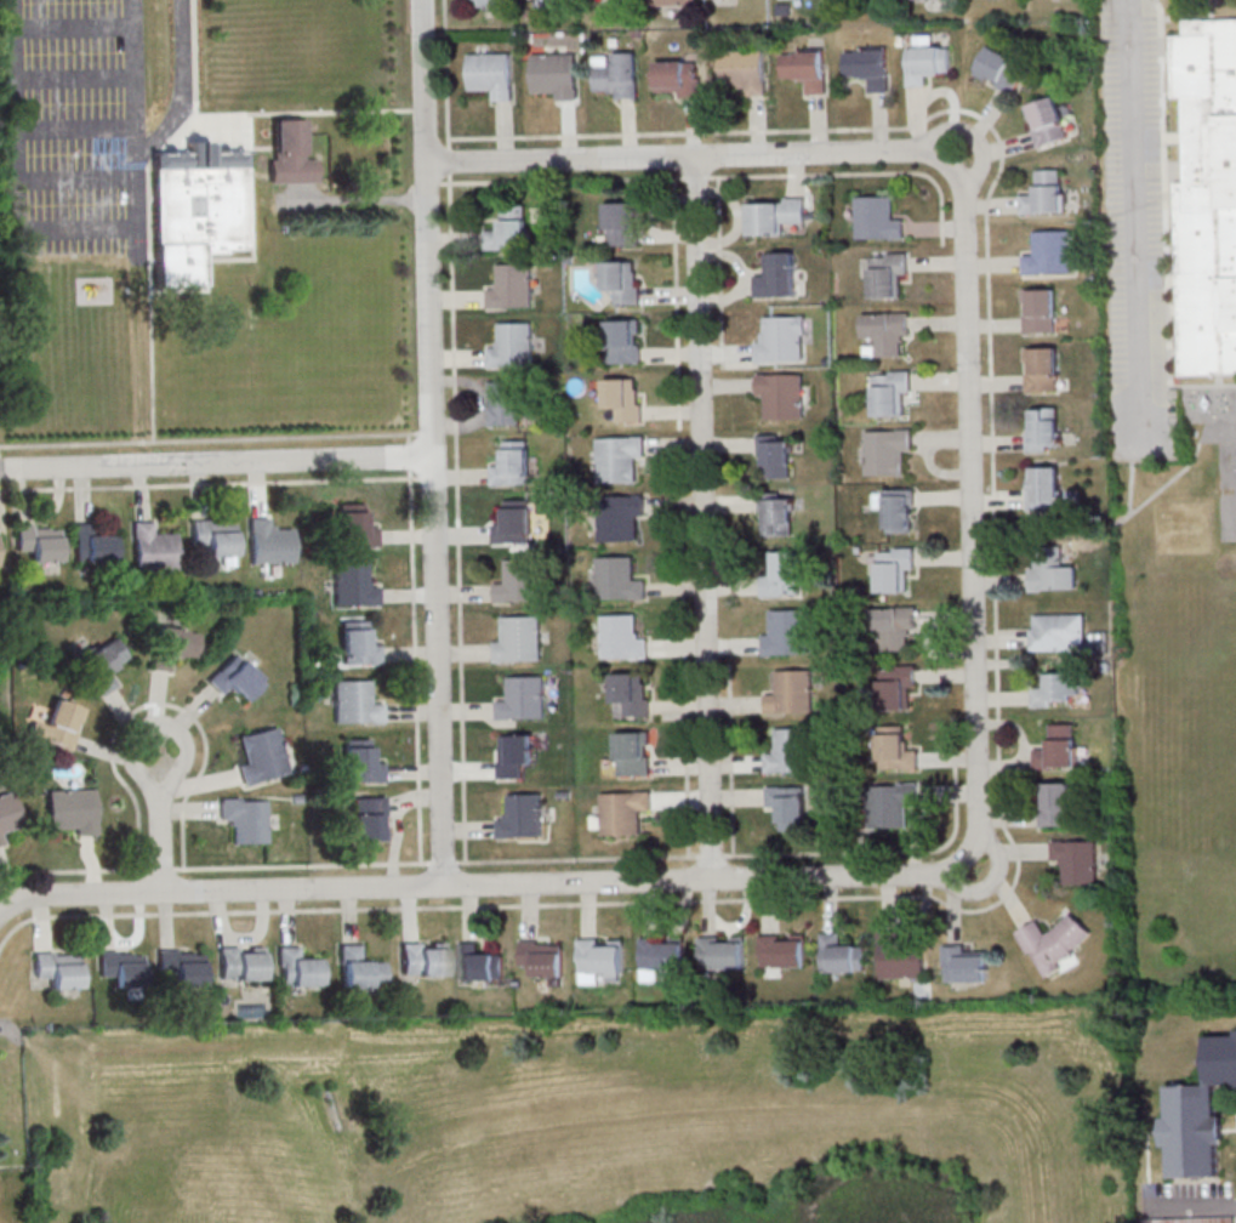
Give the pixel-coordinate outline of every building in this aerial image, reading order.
[(1173,380),(1235,380),(1235,21),(1156,24),(1173,380)] [(950,73),(950,47),(936,47),(936,35),(915,35),(915,46),(908,46),(908,85),(930,85),(930,73),(950,73)] [(1011,94),(1027,65),(991,45),(975,74),(1011,94)] [(888,48),(845,48),(845,79),(866,79),(866,92),(888,92),(888,48)] [(764,94),(764,51),(720,51),(720,94),(764,94)] [(825,52),(782,52),(782,80),(804,80),(804,94),(825,94),(825,52)] [(512,99),(512,53),(470,53),(470,89),(486,89),(486,99),(512,99)] [(577,98),(577,53),(532,54),(532,99),(577,98)] [(637,98),(637,53),(594,53),(594,98),(637,98)] [(699,97),(699,61),(656,61),(656,97),(699,97)] [(1026,105),(1037,147),(1069,139),(1058,96),(1026,105)] [(274,119),(275,184),(315,183),(315,159),(303,159),(303,119),(274,119)] [(248,167),(224,167),(224,157),(176,158),(176,169),(155,170),(156,253),(249,252),(248,167)] [(1065,213),(1065,169),(1035,169),(1035,195),(1021,195),(1021,213),(1065,213)] [(893,195),(856,195),(856,239),(905,239),(905,215),(893,215),(893,195)] [(750,234),(784,234),(784,222),(805,222),(805,199),(749,200),(750,234)] [(636,202),(606,202),(606,245),(636,245),(636,202)] [(529,249),(529,205),(501,205),(501,231),(491,231),(491,249),(529,249)] [(1072,230),(1034,230),(1034,252),(1023,252),(1023,273),(1072,273),(1072,230)] [(764,254),(799,252),(801,294),(754,295),(753,277),(764,277),(764,254)] [(907,253),(871,253),(871,298),(907,298),(907,253)] [(639,303),(639,261),(604,261),(604,291),(616,291),(616,303),(639,303)] [(497,266),(532,266),(534,307),(486,308),(486,289),(497,289),(497,266)] [(1055,289),(1024,289),(1024,332),(1055,332),(1055,289)] [(865,357),(907,357),(907,312),(863,313),(863,339),(875,339),(875,345),(865,345),(865,357)] [(763,315),(804,314),(805,334),(801,334),(802,359),(754,362),(754,341),(761,341),(761,332),(764,332),(763,315)] [(640,320),(609,320),(609,363),(640,363),(640,320)] [(497,325),(532,324),(534,365),(486,366),(486,348),(497,348),(497,325)] [(1026,391),(1058,391),(1058,348),(1026,348),(1026,391)] [(873,371),(873,415),(911,415),(911,371),(873,371)] [(767,417),(803,416),(802,375),(754,376),(756,394),(767,394),(767,417)] [(605,379),(605,408),(618,408),(618,422),(640,422),(640,379),(605,379)] [(520,382),(489,382),(489,425),(520,425),(520,382)] [(1060,407),(1027,407),(1027,451),(1060,451),(1060,407)] [(865,430),(865,475),(904,475),(904,453),(912,453),(912,430),(865,430)] [(792,477),(792,434),(760,434),(760,477),(792,477)] [(633,479),(598,480),(597,439),(643,438),(644,456),(632,456),(633,479)] [(501,442),(528,442),(529,483),(491,484),(491,466),(502,465),(501,442)] [(1061,467),(1028,467),(1028,508),(1061,508),(1061,467)] [(913,489),(879,489),(879,502),(886,502),(886,533),(913,533),(913,489)] [(794,536),(794,494),(764,494),(764,536),(794,536)] [(637,539),(600,540),(599,496),(644,495),(644,516),(636,516),(637,539)] [(503,502),(530,501),(531,542),(494,544),(494,525),(505,525),(503,502)] [(338,503),(338,547),(377,547),(377,524),(364,524),(364,503),(338,503)] [(249,563),(295,563),(295,529),(272,529),(272,518),(249,518),(249,563)] [(235,520),(192,520),(192,545),(205,545),(205,557),(221,557),(221,567),(235,567),(235,520)] [(176,571),(176,534),(154,534),(154,522),(132,522),(132,571),(176,571)] [(74,563),(118,563),(118,536),(91,536),(91,523),(74,523),(74,563)] [(59,525),(16,525),(16,550),(30,550),(30,562),(59,562),(59,525)] [(913,548),(874,549),(875,592),(914,592),(913,548)] [(802,551),(774,551),(774,574),(763,574),(763,595),(802,595),(802,551)] [(1077,591),(1078,566),(1063,566),(1063,556),(1030,556),(1030,590),(1077,591)] [(633,557),(598,558),(599,599),(645,598),(645,580),(634,580),(633,557)] [(506,559),(541,558),(542,601),(496,602),(495,582),(507,582),(506,559)] [(335,568),(375,567),(376,604),(335,604),(335,568)] [(914,607),(871,607),(871,633),(881,633),(881,651),(914,651),(914,607)] [(773,614),(808,613),(809,654),(763,655),(762,637),(773,637),(773,614)] [(1085,614),(1032,614),(1032,651),(1085,650),(1085,614)] [(636,615),(602,616),(603,658),(648,656),(648,639),(639,639),(638,633),(636,633),(636,615)] [(505,618),(541,616),(542,659),(495,660),(495,641),(506,641),(505,618)] [(342,627),(382,626),(383,664),(342,665),(342,627)] [(200,631),(156,627),(152,670),(170,671),(171,658),(197,661),(200,631)] [(128,660),(114,637),(78,659),(101,695),(118,685),(110,672),(128,660)] [(231,687),(247,703),(266,684),(235,652),(207,680),(222,696),(231,687)] [(915,666),(882,666),(882,710),(915,710),(915,666)] [(776,672),(811,671),(813,712),(767,713),(765,695),(776,695),(776,672)] [(1081,672),(1045,673),(1045,685),(1032,685),(1033,707),(1067,706),(1067,696),(1081,696),(1081,672)] [(648,673),(614,673),(614,716),(648,716),(648,673)] [(508,677),(543,676),(545,717),(497,718),(497,700),(508,700),(508,677)] [(332,681),(370,679),(370,705),(381,704),(382,721),(334,723),(332,681)] [(27,736),(72,751),(86,709),(53,698),(45,724),(32,719),(27,736)] [(1035,748),(1035,767),(1078,767),(1078,723),(1048,723),(1048,748),(1035,748)] [(242,786),(289,774),(277,725),(240,734),(247,760),(237,763),(242,786)] [(880,725),(880,769),(919,769),(919,745),(906,745),(906,725),(880,725)] [(775,729),(810,728),(810,772),(765,773),(765,755),(776,753),(775,729)] [(650,775),(650,732),(619,732),(619,775),(650,775)] [(500,778),(522,778),(522,764),(533,764),(533,734),(499,734),(500,778)] [(344,746),(385,745),(386,783),(344,784),(344,746)] [(870,828),(909,828),(909,804),(920,804),(920,782),(870,782),(870,828)] [(1073,826),(1073,782),(1042,782),(1042,826),(1073,826)] [(806,786),(767,787),(768,808),(780,808),(781,830),(807,829),(806,786)] [(96,789),(47,789),(47,834),(96,834),(96,789)] [(0,795),(0,845),(5,844),(2,831),(22,826),(14,792),(0,795)] [(604,792),(604,813),(593,813),(593,835),(640,835),(640,811),(652,811),(652,792),(604,792)] [(544,794),(509,794),(509,814),(498,814),(498,838),(544,837),(544,794)] [(353,797),(353,841),(385,840),(385,797),(353,797)] [(220,798),(239,798),(239,801),(264,800),(266,843),(232,844),(232,825),(228,825),(228,819),(221,819),(220,798)] [(1064,884),(1098,884),(1098,841),(1053,841),(1053,865),(1064,865),(1064,884)] [(1043,975),(1096,945),(1078,912),(1046,931),(1039,919),(1018,931),(1043,975)] [(866,972),(866,946),(844,946),(844,933),(823,933),(823,972),(866,972)] [(762,937),(762,967),(778,966),(778,968),(805,968),(804,934),(791,935),(791,939),(778,939),(778,935),(762,937)] [(640,939),(642,969),(657,968),(657,971),(685,971),(684,937),(670,938),(671,942),(657,942),(657,938),(640,939)] [(701,938),(701,968),(718,968),(718,971),(745,969),(744,937),(730,937),(730,942),(718,942),(718,938),(701,938)] [(925,978),(925,937),(881,937),(881,978),(925,978)] [(580,942),(581,972),(597,972),(597,974),(623,973),(623,940),(609,940),(609,944),(597,945),(597,942),(580,942)] [(565,941),(521,941),(521,965),(535,965),(535,978),(565,978),(565,941)] [(400,944),(400,974),(417,974),(417,977),(444,975),(443,943),(429,943),(429,948),(417,948),(417,944),(400,944)] [(462,943),(462,981),(504,981),(504,954),(482,954),(482,943),(462,943)] [(363,945),(340,945),(340,989),(384,989),(384,958),(363,958),(363,945)] [(944,981),(989,981),(989,945),(944,945),(944,981)] [(220,949),(221,979),(237,978),(237,980),(263,980),(262,946),(249,946),(249,951),(237,951),(237,948),(220,949)] [(278,947),(278,987),(325,987),(325,959),(301,959),(301,947),(278,947)] [(158,950),(158,975),(173,975),(175,985),(201,985),(201,955),(192,955),(192,954),(175,954),(175,950),(158,950)] [(35,952),(75,951),(76,989),(36,990),(35,952)] [(100,952),(100,976),(112,976),(112,986),(144,986),(144,952),(100,952)] [(1206,1037),(1235,1036),(1235,1083),(1217,1083),(1217,1116),(1223,1116),(1224,1144),(1218,1145),(1219,1177),(1171,1178),(1169,1148),(1163,1148),(1162,1117),(1168,1117),(1167,1086),(1208,1085),(1206,1037)]
